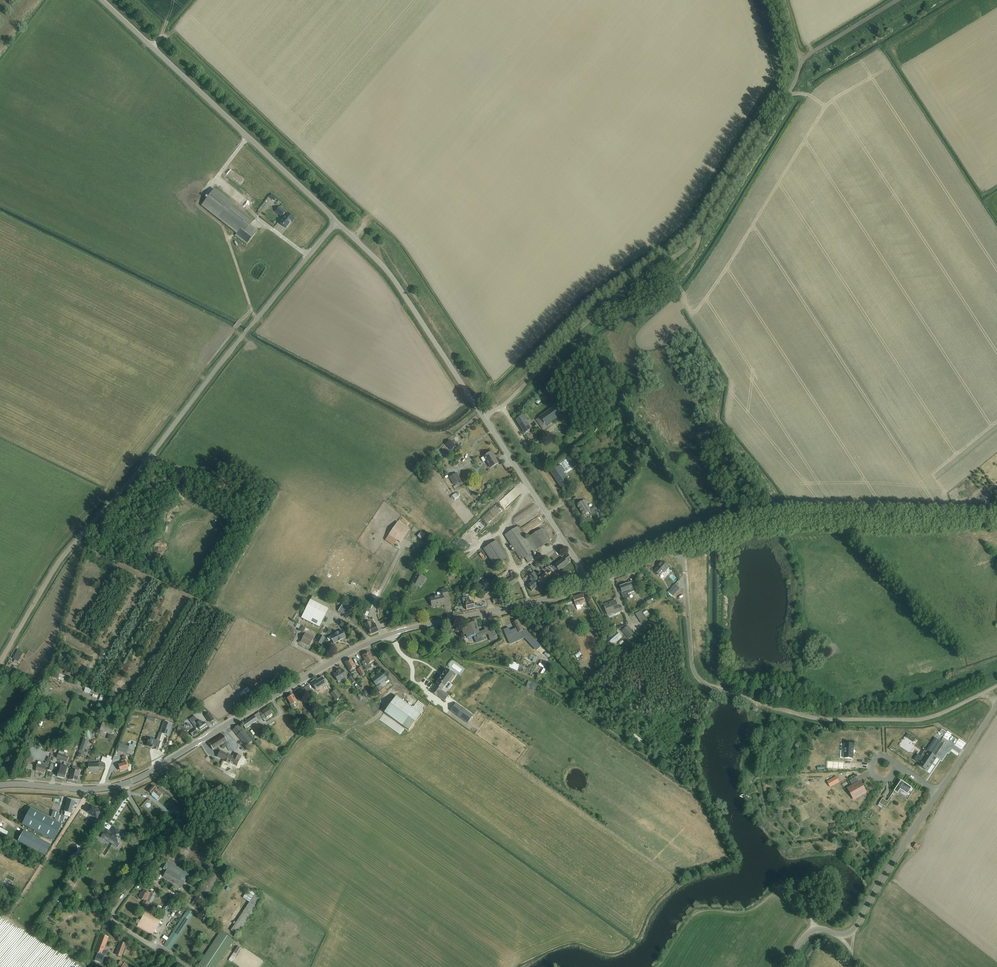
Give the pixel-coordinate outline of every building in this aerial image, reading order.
[(202,205),(237,233),(235,236),(246,245),(258,231),(250,225),(253,221),(214,190),(202,205)] [(280,223),(286,228),(291,222),(292,223),(295,219),(288,213),(287,214),(285,212),(279,207),(275,212),(282,217),(283,215),(285,217),(280,223)] [(546,425),(562,415),(556,406),(536,419),(542,428),(546,425)] [(525,420),(523,416),(517,420),(525,433),(531,429),(525,420)] [(446,445),(452,452),(459,446),(452,439),(446,445)] [(484,457),(491,468),(500,463),(497,458),(496,459),(492,452),(484,457)] [(571,455),(567,459),(573,468),(578,465),(571,455)] [(551,472),(563,489),(571,483),(560,466),(551,472)] [(450,478),(454,484),(461,480),(457,473),(450,478)] [(592,513),(597,510),(595,507),(591,509),(590,507),(588,507),(584,501),(578,505),(584,515),(591,512),(592,513)] [(397,541),(399,542),(408,530),(397,522),(385,540),(394,545),(397,541)] [(530,554),(550,542),(541,529),(526,539),(518,527),(505,535),(521,560),(525,558),(527,562),(533,558),(530,554)] [(483,549),(494,566),(507,557),(496,541),(483,549)] [(552,567),(556,572),(567,564),(563,559),(552,567)] [(669,568),(662,561),(658,566),(654,571),(660,576),(664,572),(665,573),(669,568)] [(548,571),(549,572),(550,570),(555,577),(557,575),(552,568),(548,571)] [(509,572),(510,574),(512,577),(500,585),(504,591),(517,582),(513,576),(515,575),(512,570),(509,572)] [(549,572),(548,571),(547,572),(537,581),(540,585),(551,574),(549,572)] [(533,573),(532,574),(530,572),(528,573),(530,576),(529,576),(531,579),(530,580),(532,582),(528,586),(532,591),(538,586),(535,582),(538,579),(533,573)] [(417,573),(411,584),(418,587),(421,582),(423,583),(426,578),(422,576),(417,573)] [(620,587),(622,592),(621,592),(624,600),(630,598),(628,594),(634,591),(631,583),(628,584),(620,587)] [(669,592),(673,596),(680,588),(675,584),(669,592)] [(444,599),(448,598),(446,589),(442,590),(443,595),(430,598),(432,606),(440,605),(440,606),(445,605),(444,599)] [(494,592),(495,599),(493,599),(494,604),(505,601),(504,597),(501,597),(500,591),(494,592)] [(574,597),(576,606),(578,610),(581,608),(581,606),(582,605),(582,604),(586,603),(583,594),(574,597)] [(327,609),(324,607),(326,603),(312,596),(310,601),(310,600),(301,618),(319,627),(327,609)] [(466,607),(466,610),(474,608),(473,601),(474,600),(472,596),(462,599),(464,607),(466,607)] [(615,613),(623,610),(621,605),(619,606),(617,600),(605,604),(608,614),(614,612),(615,613)] [(351,609),(340,601),(337,606),(341,608),(338,612),(346,618),(351,609)] [(366,604),(368,605),(365,610),(370,613),(372,607),(371,607),(373,603),(368,601),(366,604)] [(636,614),(642,623),(647,620),(641,611),(636,614)] [(513,622),(518,632),(522,630),(518,620),(513,622)] [(366,628),(367,627),(370,634),(378,631),(375,623),(371,625),(370,621),(364,624),(366,628)] [(488,635),(490,640),(491,641),(492,640),(494,640),(489,626),(484,628),(485,630),(480,632),(476,622),(467,625),(468,627),(462,630),(464,635),(466,635),(467,638),(473,636),(474,640),(488,634),(488,635)] [(297,624),(296,627),(299,629),(298,631),(303,633),(305,628),(297,624)] [(630,638),(636,633),(629,624),(623,630),(630,638)] [(508,628),(503,630),(509,644),(524,637),(536,650),(541,646),(525,629),(523,630),(522,630),(518,632),(517,632),(518,633),(512,635),(508,628)] [(606,641),(611,648),(624,636),(619,630),(606,641)] [(331,640),(333,644),(345,638),(341,631),(327,639),(328,642),(331,640)] [(301,641),(309,646),(314,638),(305,633),(301,641)] [(316,642),(321,645),(324,638),(319,635),(316,642)] [(18,650),(13,659),(17,661),(22,653),(18,650)] [(509,666),(517,670),(529,676),(536,661),(538,656),(526,651),(520,665),(511,661),(509,666)] [(362,656),(365,661),(362,663),(366,670),(371,667),(369,664),(374,661),(368,652),(362,656)] [(344,663),(351,674),(355,672),(354,669),(356,668),(351,659),(344,663)] [(461,672),(463,668),(455,663),(452,667),(461,672)] [(436,686),(431,692),(437,697),(437,696),(444,702),(449,696),(441,691),(448,681),(450,683),(455,677),(453,675),(454,673),(448,669),(447,670),(446,669),(438,681),(435,685),(436,686)] [(334,674),(337,680),(338,682),(344,678),(345,679),(347,678),(342,670),(340,670),(337,671),(338,672),(334,674)] [(371,679),(376,686),(386,679),(381,672),(371,679)] [(57,673),(55,678),(64,681),(66,676),(57,673)] [(315,680),(311,682),(316,690),(321,687),(326,684),(322,677),(316,681),(316,679),(315,680)] [(537,690),(538,683),(528,681),(527,687),(537,690)] [(307,686),(304,688),(308,695),(313,692),(309,685),(307,686)] [(331,694),(335,701),(341,697),(337,690),(331,694)] [(250,692),(239,698),(241,702),(243,701),(245,705),(255,699),(250,692)] [(294,704),(297,702),(293,695),(287,699),(289,702),(288,703),(292,709),(295,707),(294,704)] [(384,712),(408,730),(420,714),(396,696),(384,712)] [(456,703),(450,711),(467,723),(473,716),(456,703)] [(242,723),(246,728),(262,718),(263,719),(266,717),(267,717),(273,713),(268,707),(259,714),(259,713),(242,723)] [(195,716),(190,720),(194,726),(196,728),(198,727),(200,730),(207,726),(204,722),(203,723),(201,722),(201,721),(199,722),(196,718),(195,716)] [(164,722),(161,733),(168,736),(172,724),(164,722)] [(100,730),(111,735),(114,727),(102,723),(100,730)] [(189,731),(193,736),(198,733),(195,728),(184,725),(184,726),(178,725),(177,731),(182,733),(183,728),(188,732),(189,731)] [(237,735),(247,746),(252,741),(242,730),(237,735)] [(641,742),(643,739),(636,733),(634,736),(641,742)] [(210,743),(214,750),(227,742),(223,735),(210,743)] [(149,738),(146,746),(154,749),(153,749),(158,751),(161,742),(149,738)] [(944,744),(944,743),(935,738),(936,738),(931,745),(927,751),(928,752),(924,759),(920,756),(918,755),(916,758),(915,760),(920,763),(919,765),(927,770),(936,757),(930,753),(934,748),(938,751),(943,744),(944,744)] [(80,750),(84,752),(88,741),(84,739),(84,741),(82,741),(80,747),(81,747),(80,750)] [(46,751),(51,753),(55,744),(50,742),(46,751)] [(957,747),(962,750),(965,745),(960,742),(957,747)] [(845,743),(844,758),(853,759),(854,744),(845,743)] [(229,764),(230,763),(237,766),(241,757),(234,753),(233,756),(220,750),(217,757),(223,760),(223,761),(229,764)] [(56,758),(66,762),(68,757),(58,754),(56,758)] [(44,773),(45,767),(47,768),(48,764),(49,764),(50,758),(48,757),(47,762),(46,762),(46,764),(45,764),(38,762),(37,765),(35,771),(44,773)] [(126,765),(128,765),(126,758),(123,759),(124,763),(118,765),(120,771),(127,768),(126,765)] [(98,767),(101,767),(101,763),(98,763),(98,764),(88,764),(88,772),(98,772),(98,767)] [(65,778),(68,767),(60,765),(57,776),(65,778)] [(73,766),(72,770),(71,770),(69,779),(76,781),(79,768),(73,766)] [(839,782),(836,777),(827,782),(830,787),(839,782)] [(901,781),(894,791),(897,794),(900,790),(910,796),(908,799),(914,790),(901,781)] [(853,787),(850,789),(855,797),(858,795),(859,797),(863,794),(862,793),(866,791),(861,783),(857,785),(856,784),(853,786),(853,787)] [(154,792),(160,798),(163,794),(154,786),(149,792),(152,795),(154,792)] [(892,798),(891,796),(887,801),(886,800),(882,805),(886,808),(892,798)] [(174,798),(170,804),(175,808),(176,806),(179,809),(182,806),(178,803),(179,802),(174,798)] [(68,800),(64,812),(72,814),(75,802),(68,800)] [(91,806),(87,812),(97,819),(101,812),(98,810),(99,810),(95,807),(94,808),(91,806)] [(23,824),(54,840),(62,824),(31,808),(23,824)] [(53,811),(51,817),(55,818),(55,819),(57,820),(56,820),(63,822),(64,817),(58,815),(59,813),(53,811)] [(18,841),(45,855),(53,840),(26,826),(18,841)] [(120,838),(123,834),(115,828),(112,832),(106,828),(100,837),(104,839),(106,835),(109,837),(108,838),(118,844),(122,839),(120,838)] [(164,876),(181,887),(189,874),(167,861),(163,869),(167,871),(164,876)] [(218,882),(222,885),(227,877),(223,874),(218,882)] [(62,889),(57,896),(62,899),(67,893),(62,889)] [(249,902),(245,908),(230,930),(237,935),(261,898),(248,889),(243,898),(249,902)] [(139,898),(144,901),(142,904),(147,907),(153,895),(144,890),(143,893),(143,892),(139,898)] [(164,944),(164,945),(170,950),(194,914),(187,909),(164,944)] [(136,926),(151,936),(160,920),(145,911),(136,926)] [(201,966),(216,966),(234,940),(221,931),(198,965),(201,966)] [(108,952),(102,950),(104,946),(105,946),(108,938),(101,935),(95,952),(98,953),(95,961),(102,963),(103,960),(104,957),(105,956),(106,956),(108,952)] [(126,944),(120,942),(116,954),(121,956),(126,944)]
